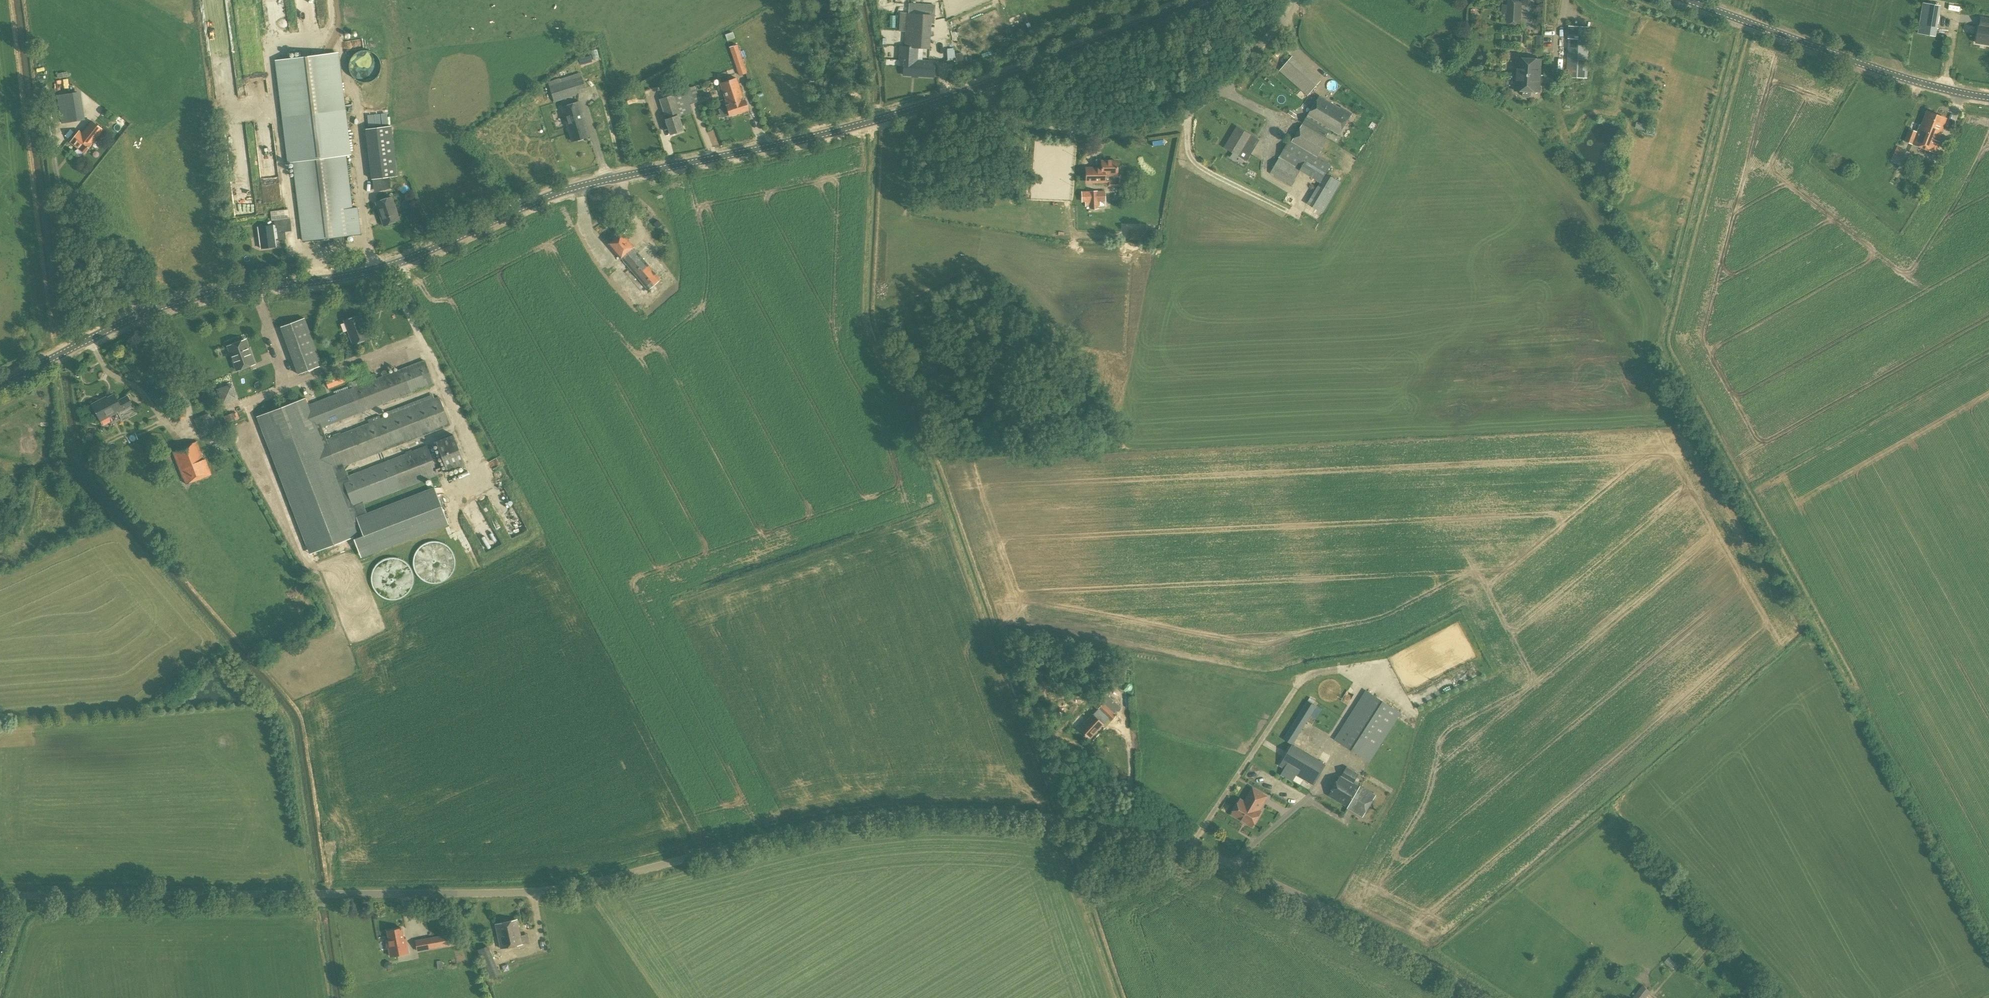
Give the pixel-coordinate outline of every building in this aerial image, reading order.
[(1508,1),(1507,17),(1507,22),(1520,23),(1520,18),(1521,1),(1508,1)] [(1935,36),(1940,5),(1923,2),(1918,33),(1935,36)] [(921,60),(922,61),(922,48),(929,48),(931,14),(900,12),(899,31),(905,31),(904,47),(900,46),(899,60),(903,61),(903,60),(913,61),(913,62),(915,63),(915,66),(921,67),(921,60)] [(1981,17),(1979,26),(1978,26),(1975,43),(1988,45),(1988,18),(1981,17)] [(1587,78),(1590,27),(1569,26),(1566,77),(1572,77),(1572,81),(1582,82),(1582,77),(1587,78)] [(739,75),(747,73),(737,44),(729,47),(739,75)] [(361,82),(364,82),(367,82),(369,81),(372,80),(374,79),(376,77),(378,75),(379,72),(380,70),(380,67),(380,65),(380,62),(379,59),(378,57),(376,55),(374,53),(372,52),(369,51),(367,50),(364,50),(361,50),(359,51),(356,52),(354,54),(352,56),(351,58),(349,60),(349,63),(348,65),(348,68),(349,71),(350,73),(351,75),(353,77),(354,78),(356,80),(359,81),(361,82)] [(965,71),(962,53),(955,55),(959,73),(965,71)] [(1307,96),(1320,80),(1293,56),(1280,71),(1307,96)] [(1516,74),(1539,75),(1540,59),(1517,57),(1516,74)] [(585,88),(580,72),(559,79),(559,78),(548,81),(554,102),(578,94),(577,91),(585,88)] [(1538,92),(1539,75),(1516,74),(1515,90),(1523,91),(1522,95),(1525,97),(1529,97),(1531,95),(1531,92),(1538,92)] [(725,100),(741,94),(736,78),(727,80),(726,76),(719,79),(719,78),(713,79),(714,83),(720,82),(721,83),(720,83),(721,85),(718,86),(717,88),(718,90),(720,91),(722,90),(725,100)] [(684,91),(689,104),(700,100),(694,86),(690,87),(689,87),(684,89),(684,91)] [(61,123),(85,119),(81,91),(57,95),(61,123)] [(741,94),(725,100),(727,105),(726,105),(729,116),(747,110),(744,99),(743,100),(741,94)] [(683,130),(678,116),(680,116),(674,95),(659,99),(664,115),(662,116),(665,127),(667,126),(670,134),(683,130)] [(1303,123),(1326,136),(1330,129),(1340,134),(1352,114),(1341,108),(1340,109),(1319,96),(1308,115),(1308,114),(1303,123)] [(572,141),(588,136),(578,102),(562,107),(572,141)] [(1940,133),(1946,118),(1926,111),(1921,125),(1919,125),(1917,131),(1909,128),(1904,141),(1935,153),(1942,134),(1940,133)] [(125,118),(118,127),(124,132),(131,123),(125,118)] [(94,142),(103,129),(92,120),(82,133),(79,131),(71,142),(84,152),(93,141),(94,142)] [(346,121),(286,128),(290,161),(292,160),(302,242),(361,234),(358,216),(353,216),(346,154),(350,153),(346,121)] [(1325,138),(1326,136),(1303,123),(1302,124),(1292,141),(1289,140),(1280,157),(1279,157),(1270,173),(1291,186),(1300,170),(1320,182),(1307,203),(1322,212),(1341,182),(1326,173),(1331,165),(1318,157),(1329,140),(1325,138)] [(1654,134),(1655,127),(1647,125),(1646,132),(1654,134)] [(1252,154),(1258,143),(1250,139),(1252,136),(1237,127),(1225,147),(1240,156),(1243,150),(1252,154)] [(1902,166),(1909,152),(1897,146),(1890,160),(1902,166)] [(1117,176),(1117,161),(1101,161),(1101,171),(1093,172),(1093,169),(1092,169),(1093,182),(1106,181),(1107,186),(1119,186),(1119,176),(1117,176)] [(372,178),(397,176),(396,166),(371,168),(372,178)] [(386,177),(372,179),(374,190),(387,188),(386,177)] [(1917,197),(1921,191),(1915,189),(1912,194),(1917,197)] [(1105,206),(1104,191),(1082,191),(1082,202),(1086,202),(1086,207),(1105,206)] [(384,225),(399,220),(391,196),(375,202),(384,225)] [(281,232),(271,233),(272,243),(282,242),(281,232)] [(660,279),(634,247),(622,233),(608,244),(620,259),(620,258),(647,290),(660,279)] [(255,257),(270,255),(267,234),(253,236),(255,257)] [(353,344),(368,338),(359,315),(344,320),(353,344)] [(298,374),(321,366),(304,318),(281,326),(298,374)] [(237,370),(254,364),(245,339),(228,345),(237,370)] [(305,398),(257,416),(262,430),(308,554),(353,537),(361,557),(449,525),(434,486),(367,513),(363,503),(400,489),(438,475),(427,445),(412,451),(411,450),(405,452),(406,453),(389,460),(347,475),(344,466),(437,430),(450,425),(438,396),(350,430),(341,434),(340,432),(332,435),(333,437),(326,439),(322,430),(321,428),(331,424),(434,384),(424,359),(375,378),(373,373),(370,375),(358,379),(351,382),(353,387),(321,399),(308,404),(305,398)] [(357,377),(353,366),(324,377),(325,381),(328,388),(357,377)] [(224,399),(234,396),(237,395),(234,386),(233,385),(221,389),(224,399)] [(117,401),(114,394),(102,400),(101,399),(92,404),(100,421),(118,411),(123,421),(136,414),(127,396),(117,401)] [(215,432),(218,431),(217,430),(219,429),(213,416),(198,422),(203,435),(214,431),(215,432)] [(447,471),(465,464),(453,434),(436,441),(447,471)] [(204,459),(197,441),(172,451),(186,484),(211,473),(205,459),(204,459)] [(412,549),(419,570),(423,568),(425,572),(422,573),(425,581),(456,571),(446,539),(412,549)] [(384,588),(384,593),(411,593),(411,561),(375,561),(375,588),(384,588)] [(1110,721),(1116,715),(1114,713),(1120,707),(1102,690),(1091,702),(1098,708),(1080,728),(1090,738),(1107,718),(1110,721)] [(1369,762),(1401,712),(1366,690),(1335,739),(1369,762)] [(1293,744),(1316,706),(1307,700),(1283,738),(1293,744)] [(1314,785),(1326,764),(1292,744),(1279,765),(1314,785)] [(1354,782),(1359,773),(1348,767),(1340,781),(1329,797),(1348,808),(1363,817),(1376,795),(1354,782)] [(1258,809),(1266,796),(1253,788),(1245,802),(1240,799),(1231,813),(1252,825),(1260,811),(1258,809)] [(501,948),(522,944),(517,919),(495,924),(501,948)] [(404,938),(401,928),(387,930),(390,946),(388,947),(390,955),(408,952),(405,938),(404,938)] [(419,959),(427,957),(426,953),(430,953),(430,949),(441,947),(441,946),(456,944),(453,933),(439,935),(439,936),(416,940),(419,959)] [(502,982),(499,974),(500,974),(488,945),(478,950),(489,978),(493,977),(496,984),(502,982)] [(1650,991),(1642,985),(1633,997),(1635,997),(1645,997),(1650,991)]
